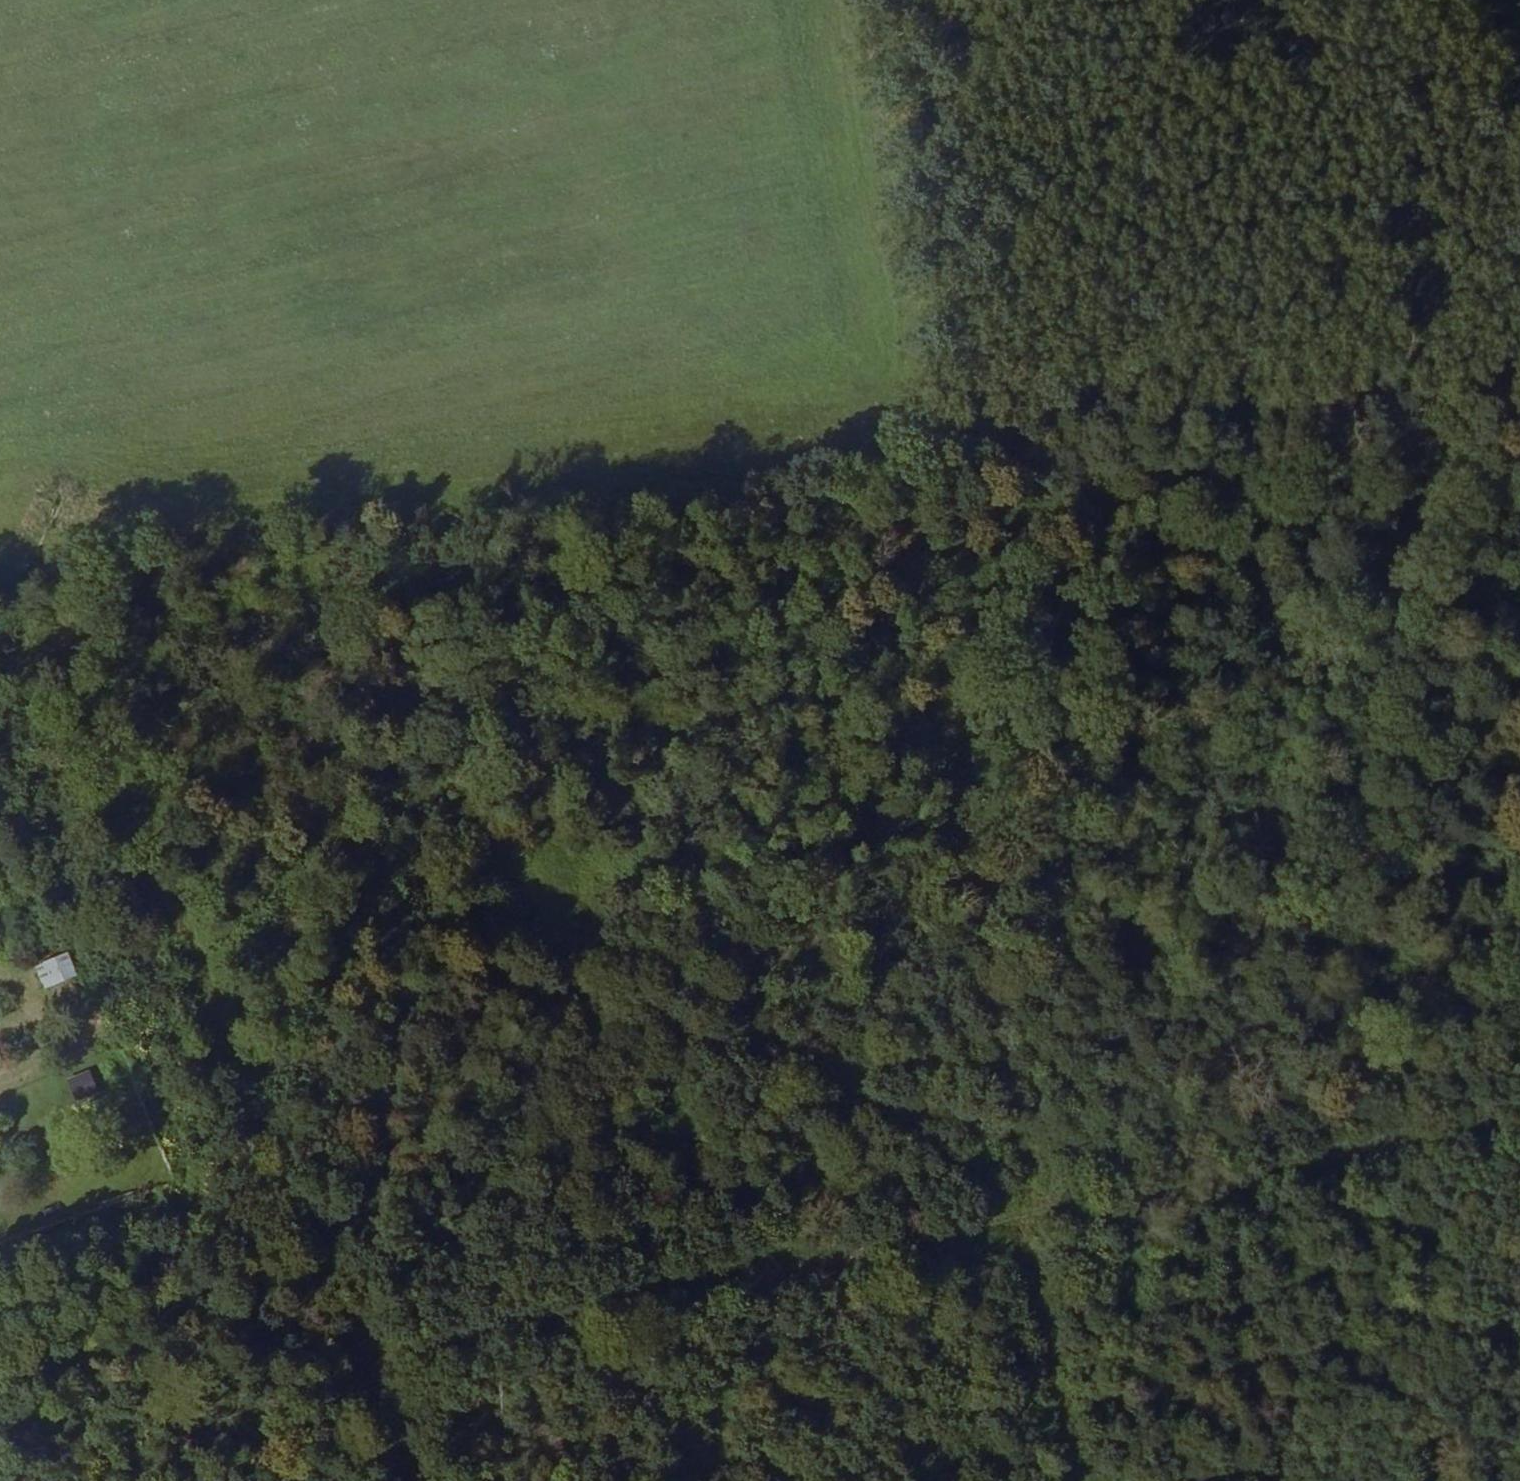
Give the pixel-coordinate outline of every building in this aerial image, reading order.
[(36,960),(42,986),(77,978),(71,952),(36,960)]
